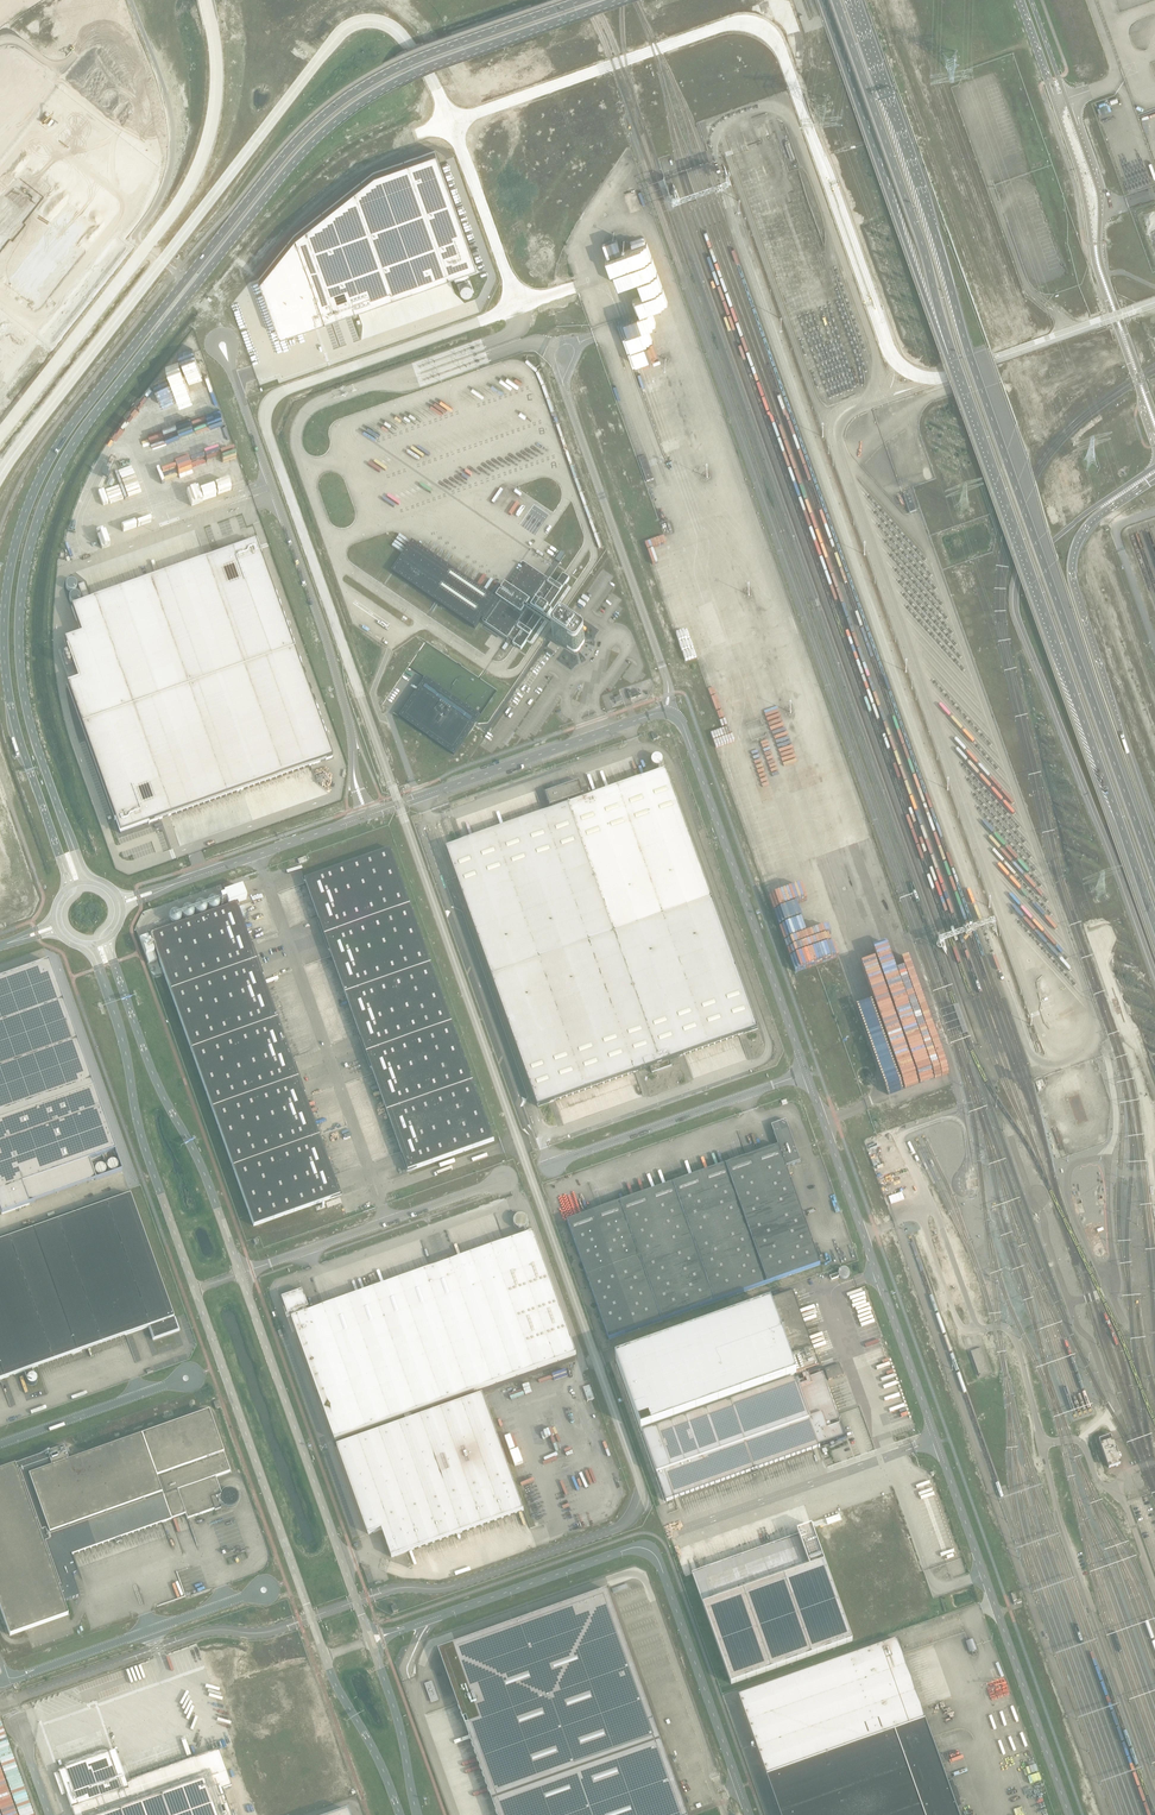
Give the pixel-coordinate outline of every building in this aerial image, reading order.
[(152,14),(158,33),(164,31),(158,12),(152,14)] [(1100,110),(1100,112),(1110,112),(1110,103),(1099,104),(1099,110),(1100,110)] [(294,235),(258,279),(278,335),(475,265),(434,151),(372,173),(294,235)] [(0,211),(0,241),(33,199),(61,221),(12,282),(27,293),(75,232),(89,243),(106,221),(22,154),(4,177),(19,188),(0,211)] [(674,203),(664,175),(642,183),(652,211),(674,203)] [(467,271),(453,276),(455,282),(469,276),(467,271)] [(0,320),(0,340),(19,355),(31,340),(2,318),(0,320)] [(409,451),(407,449),(406,451),(414,458),(417,455),(419,456),(421,454),(412,447),(409,451)] [(654,479),(645,456),(639,458),(647,482),(654,479)] [(384,460),(383,463),(395,469),(397,466),(400,468),(402,465),(389,458),(388,462),(384,460)] [(175,492),(162,495),(163,500),(177,497),(175,492)] [(400,534),(392,546),(404,553),(412,541),(400,534)] [(547,619),(569,587),(565,585),(569,579),(566,576),(563,574),(556,584),(550,580),(548,584),(546,583),(548,580),(547,580),(546,579),(526,565),(526,566),(510,589),(507,587),(498,600),(495,598),(412,541),(412,542),(391,572),(392,572),(393,573),(435,602),(437,603),(438,603),(475,629),(481,619),(483,620),(483,621),(483,622),(483,623),(484,623),(486,625),(507,640),(509,638),(510,639),(514,641),(513,644),(517,647),(521,650),(527,642),(530,644),(545,622),(547,619)] [(429,553),(446,563),(452,552),(449,550),(446,556),(435,550),(439,543),(436,541),(429,553)] [(78,635),(64,640),(67,647),(66,648),(78,680),(67,684),(120,833),(169,816),(311,766),(332,758),(256,542),(206,560),(93,600),(68,609),(78,635)] [(560,551),(551,568),(555,571),(565,554),(560,551)] [(456,571),(459,572),(466,562),(464,560),(456,571)] [(727,576),(731,575),(728,563),(722,564),(725,574),(726,574),(727,576)] [(473,582),(480,570),(477,569),(471,581),(473,582)] [(84,583),(78,585),(83,601),(90,599),(84,583)] [(571,616),(569,615),(566,620),(574,625),(577,620),(581,615),(575,611),(571,616)] [(545,622),(556,629),(558,626),(547,619),(545,622)] [(577,633),(565,624),(564,624),(563,624),(562,624),(561,624),(560,624),(559,624),(559,625),(558,626),(556,629),(553,633),(553,634),(553,635),(552,635),(553,636),(553,637),(553,638),(554,639),(555,639),(567,648),(573,651),(573,652),(574,652),(575,652),(576,652),(577,651),(578,651),(578,650),(579,650),(583,643),(584,642),(584,641),(584,640),(584,639),(583,638),(583,637),(582,637),(577,633)] [(681,641),(688,638),(683,625),(676,628),(681,641)] [(547,647),(555,653),(559,648),(551,642),(547,647)] [(474,726),(481,716),(480,716),(425,678),(398,717),(454,755),(474,726)] [(758,716),(761,715),(761,682),(761,680),(750,684),(750,685),(755,699),(752,700),(758,716)] [(641,696),(639,690),(628,694),(630,700),(641,696)] [(662,761),(662,759),(661,758),(660,757),(659,756),(657,756),(656,756),(654,757),(654,758),(653,759),(652,761),(653,763),(654,765),(655,766),(657,766),(659,766),(660,765),(661,765),(662,763),(662,761)] [(712,900),(669,777),(666,771),(583,800),(581,795),(583,794),(579,782),(546,793),(550,806),(552,806),(554,811),(463,843),(458,845),(458,842),(452,844),(453,847),(446,849),(450,859),(528,1080),(538,1107),(635,1073),(650,1067),(652,1073),(672,1066),(670,1060),(684,1055),(739,1036),(758,1029),(712,900)] [(759,823),(759,790),(758,785),(750,787),(752,790),(748,792),(751,799),(751,800),(759,823)] [(494,1141),(432,966),(391,850),(314,877),(313,876),(303,879),(305,883),(306,883),(320,921),(318,922),(329,952),(330,951),(361,1039),(360,1039),(371,1070),(372,1069),(403,1156),(402,1157),(407,1173),(418,1170),(417,1168),(494,1141)] [(294,1063),(293,1063),(291,1059),(278,1021),(263,980),(262,976),(263,975),(252,945),(251,946),(249,941),(242,920),(243,919),(237,903),(227,906),(228,908),(150,935),(171,993),(192,1052),(212,1110),(233,1168),(254,1226),(331,1199),(331,1200),(341,1197),(335,1180),(334,1181),(333,1176),(319,1138),(305,1098),(303,1093),(304,1093),(294,1063)] [(148,964),(157,962),(152,941),(143,943),(148,964)] [(2,1215),(29,1205),(29,1204),(24,1191),(22,1184),(35,1180),(89,1161),(102,1156),(114,1152),(115,1151),(116,1151),(49,962),(0,979),(0,1210),(2,1215)] [(786,1121),(777,1124),(771,1126),(779,1146),(567,1221),(609,1340),(821,1265),(786,1167),(800,1161),(786,1121)] [(116,1158),(114,1152),(102,1156),(104,1162),(116,1158)] [(22,1184),(24,1191),(32,1188),(38,1186),(35,1180),(22,1184)] [(27,1379),(27,1378),(28,1378),(28,1377),(29,1376),(30,1376),(30,1375),(31,1375),(32,1375),(33,1375),(34,1375),(34,1376),(35,1376),(33,1369),(149,1327),(154,1339),(178,1331),(174,1318),(172,1313),(130,1195),(0,1241),(0,1380),(24,1372),(27,1379)] [(515,1215),(515,1228),(528,1228),(528,1215),(515,1215)] [(576,1355),(533,1233),(532,1233),(531,1229),(524,1232),(525,1236),(308,1313),(307,1309),(309,1308),(309,1309),(309,1308),(303,1291),(282,1298),(288,1316),(289,1316),(289,1315),(293,1314),(294,1314),(293,1314),(293,1315),(292,1316),(293,1316),(293,1317),(294,1317),(295,1317),(295,1318),(292,1319),(335,1440),(576,1355)] [(820,1370),(793,1293),(770,1301),(771,1304),(616,1359),(642,1431),(775,1384),(786,1380),(796,1377),(796,1378),(797,1378),(820,1370)] [(971,1351),(979,1375),(990,1372),(983,1348),(971,1351)] [(839,1364),(825,1369),(829,1380),(843,1375),(839,1364)] [(846,1438),(823,1373),(796,1383),(795,1380),(787,1383),(786,1380),(775,1384),(776,1387),(643,1434),(666,1501),(752,1471),(753,1473),(757,1471),(757,1469),(830,1444),(831,1446),(835,1445),(834,1442),(846,1438)] [(584,1387),(588,1400),(594,1398),(591,1385),(584,1387)] [(524,1510),(483,1394),(337,1446),(368,1534),(382,1530),(387,1543),(392,1557),(524,1510)] [(0,1470),(0,1608),(10,1635),(68,1615),(63,1601),(79,1596),(72,1574),(78,1572),(71,1555),(115,1540),(116,1543),(122,1541),(121,1537),(170,1520),(186,1515),(187,1519),(215,1509),(215,1510),(221,1508),(220,1506),(224,1504),(225,1505),(226,1506),(227,1506),(228,1506),(229,1507),(230,1507),(231,1507),(233,1506),(234,1506),(235,1505),(236,1504),(237,1503),(238,1502),(238,1501),(238,1499),(238,1498),(238,1497),(238,1496),(238,1495),(237,1494),(236,1493),(236,1492),(235,1491),(234,1491),(232,1490),(231,1490),(229,1490),(228,1490),(226,1490),(225,1491),(224,1492),(223,1493),(222,1494),(216,1477),(230,1472),(209,1411),(69,1461),(64,1448),(0,1470)] [(555,1417),(547,1419),(551,1433),(559,1431),(555,1417)] [(554,1449),(562,1448),(559,1434),(551,1436),(554,1449)] [(1099,1439),(1109,1468),(1120,1464),(1110,1435),(1099,1439)] [(923,1505),(919,1506),(920,1510),(920,1515),(919,1514),(919,1519),(916,1520),(915,1523),(923,1524),(924,1527),(919,1527),(914,1526),(915,1530),(921,1530),(921,1528),(928,1529),(927,1529),(930,1530),(923,1505)] [(799,1536),(692,1574),(731,1684),(853,1641),(814,1531),(812,1526),(797,1532),(798,1533),(799,1536)] [(607,1590),(439,1650),(498,1814),(687,1814),(607,1590)] [(1017,1600),(1015,1592),(1011,1594),(1015,1604),(1022,1602),(1021,1599),(1017,1600)] [(957,1808),(962,1806),(960,1799),(961,1799),(956,1786),(955,1787),(953,1780),(947,1782),(939,1758),(942,1757),(943,1757),(943,1756),(943,1755),(942,1755),(942,1754),(941,1754),(938,1755),(932,1738),(897,1640),(739,1696),(767,1775),(781,1814),(959,1814),(957,1808)] [(973,1656),(976,1654),(975,1651),(976,1650),(975,1645),(973,1646),(971,1640),(968,1641),(970,1647),(968,1647),(970,1652),(971,1652),(973,1656)] [(432,1682),(425,1684),(431,1703),(439,1700),(432,1682)] [(58,1771),(59,1772),(60,1774),(65,1790),(66,1792),(66,1794),(70,1804),(70,1805),(71,1808),(72,1808),(74,1814),(231,1814),(223,1789),(232,1786),(218,1750),(197,1757),(195,1758),(126,1782),(121,1769),(120,1770),(116,1757),(114,1753),(112,1754),(109,1755),(109,1753),(108,1753),(107,1749),(64,1764),(65,1768),(62,1770),(58,1771)] [(13,1814),(15,1814),(7,1792),(2,1794),(4,1801),(0,1802),(2,1806),(4,1805),(6,1809),(10,1807),(13,1814)]
